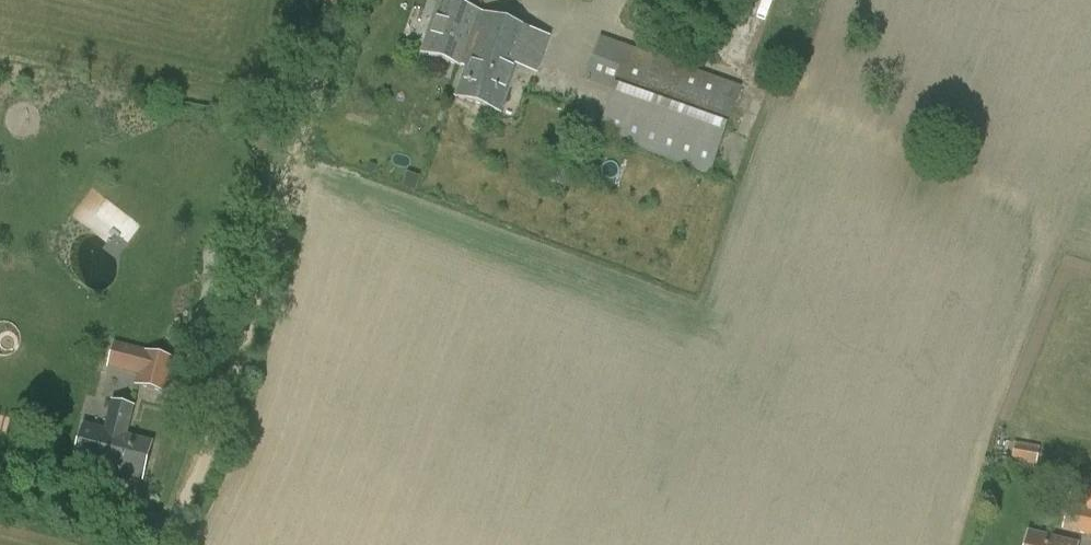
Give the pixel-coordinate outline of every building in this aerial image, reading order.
[(455,98),(500,114),(516,67),(537,74),(549,40),(441,1),(422,54),(466,69),(455,98)] [(584,81),(614,91),(598,135),(710,175),(741,88),(600,37),(584,81)] [(72,212),(107,243),(119,229),(130,239),(140,228),(94,187),(72,212)] [(135,385),(167,393),(176,359),(114,343),(107,368),(138,375),(135,385)] [(142,479),(151,444),(125,438),(132,408),(114,404),(107,433),(82,426),(73,462),(142,479)] [(1017,442),(1013,459),(1040,464),(1043,447),(1017,442)] [(1073,484),(1062,530),(1090,537),(1090,488),(1073,484)] [(1028,534),(1026,544),(1076,544),(1028,534)]
